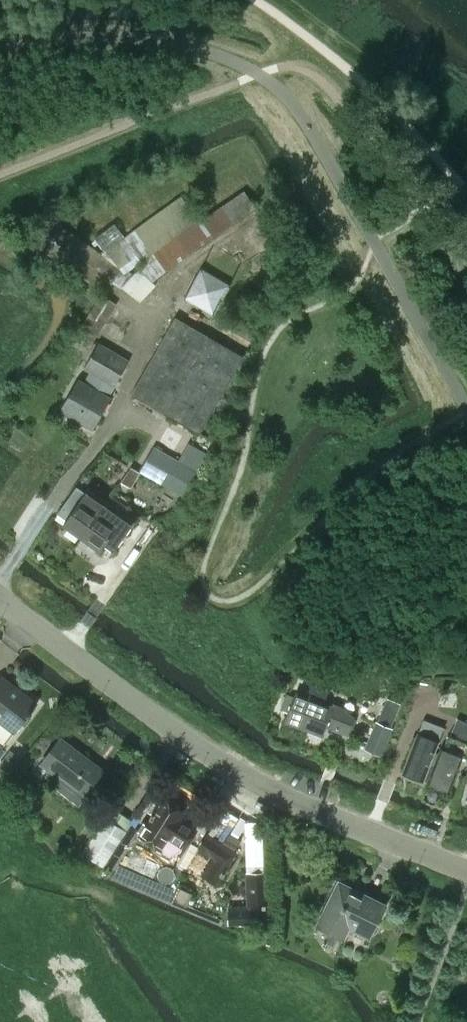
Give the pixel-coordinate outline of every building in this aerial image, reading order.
[(156,285),(152,281),(255,206),(244,189),(199,220),(181,196),(101,253),(53,219),(34,246),(106,293),(112,283),(120,289),(121,287),(140,301),(156,285)] [(183,298),(213,314),(231,285),(201,267),(183,298)] [(89,348),(117,304),(101,293),(72,339),(89,348)] [(130,394),(200,434),(244,356),(175,316),(130,394)] [(79,377),(59,411),(92,430),(112,397),(109,396),(114,387),(129,360),(99,342),(83,369),(88,372),(84,380),(79,377)] [(155,447),(140,472),(161,484),(175,459),(155,447)] [(175,459),(161,484),(182,496),(196,471),(178,460),(175,459)] [(107,502),(88,489),(85,493),(76,486),(57,513),(66,520),(63,524),(81,538),(107,502)] [(166,488),(157,503),(171,512),(180,497),(166,488)] [(113,551),(132,525),(134,521),(107,502),(81,538),(100,551),(104,545),(113,551)] [(0,676),(0,722),(14,733),(37,703),(0,676)] [(296,692),(285,721),(322,736),(326,726),(348,734),(354,718),(339,707),(332,704),(332,706),(324,703),(328,692),(310,685),(306,696),(296,692)] [(371,720),(389,727),(397,707),(387,704),(379,700),(371,720)] [(449,736),(466,743),(466,722),(457,718),(450,734),(449,736)] [(412,749),(403,773),(423,780),(427,782),(438,754),(433,752),(443,727),(423,719),(416,736),(413,737),(409,746),(412,749)] [(375,722),(364,751),(381,758),(393,729),(375,722)] [(427,782),(450,791),(463,758),(466,759),(466,743),(449,736),(447,735),(442,749),(440,749),(438,754),(427,782)] [(104,770),(60,736),(40,763),(84,797),(104,770)] [(20,761),(8,752),(0,762),(0,769),(8,776),(20,761)] [(162,798),(139,835),(216,884),(235,853),(233,851),(240,840),(228,833),(222,844),(221,844),(219,846),(195,831),(196,828),(180,818),(184,812),(162,798)] [(96,829),(81,852),(92,859),(102,867),(127,831),(105,816),(96,829)] [(264,922),(262,873),(246,874),(248,907),(229,908),(230,923),(264,922)] [(349,927),(369,937),(385,905),(339,881),(317,924),(344,938),(349,927)] [(175,900),(187,905),(193,893),(180,887),(175,900)]
